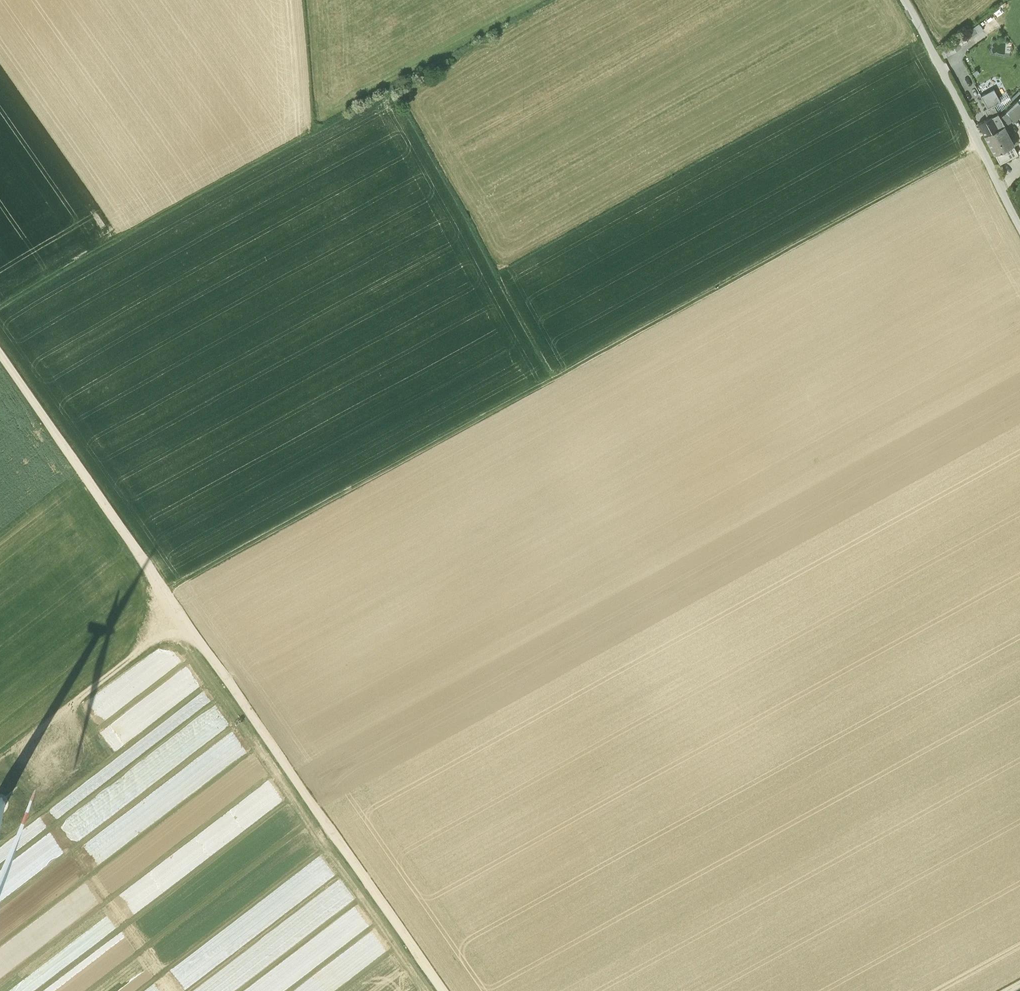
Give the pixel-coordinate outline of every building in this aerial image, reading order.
[(987,20),(991,27),(997,24),(994,17),(987,20)] [(981,24),(970,31),(973,37),(985,30),(981,24)] [(958,42),(949,47),(952,53),(961,48),(958,42)] [(1001,102),(999,98),(994,89),(981,96),(987,109),(984,110),(988,119),(998,113),(994,106),(1001,102)] [(1011,102),(1007,93),(999,98),(1001,102),(994,106),(998,113),(999,113),(1011,102)] [(1001,117),(1004,124),(1005,125),(1012,122),(1013,124),(1019,118),(1019,99),(1001,117)] [(988,119),(978,124),(985,136),(998,129),(997,127),(1004,124),(1001,117),(999,113),(998,113),(988,119)] [(998,129),(985,136),(999,164),(1018,154),(1003,126),(998,129)]
